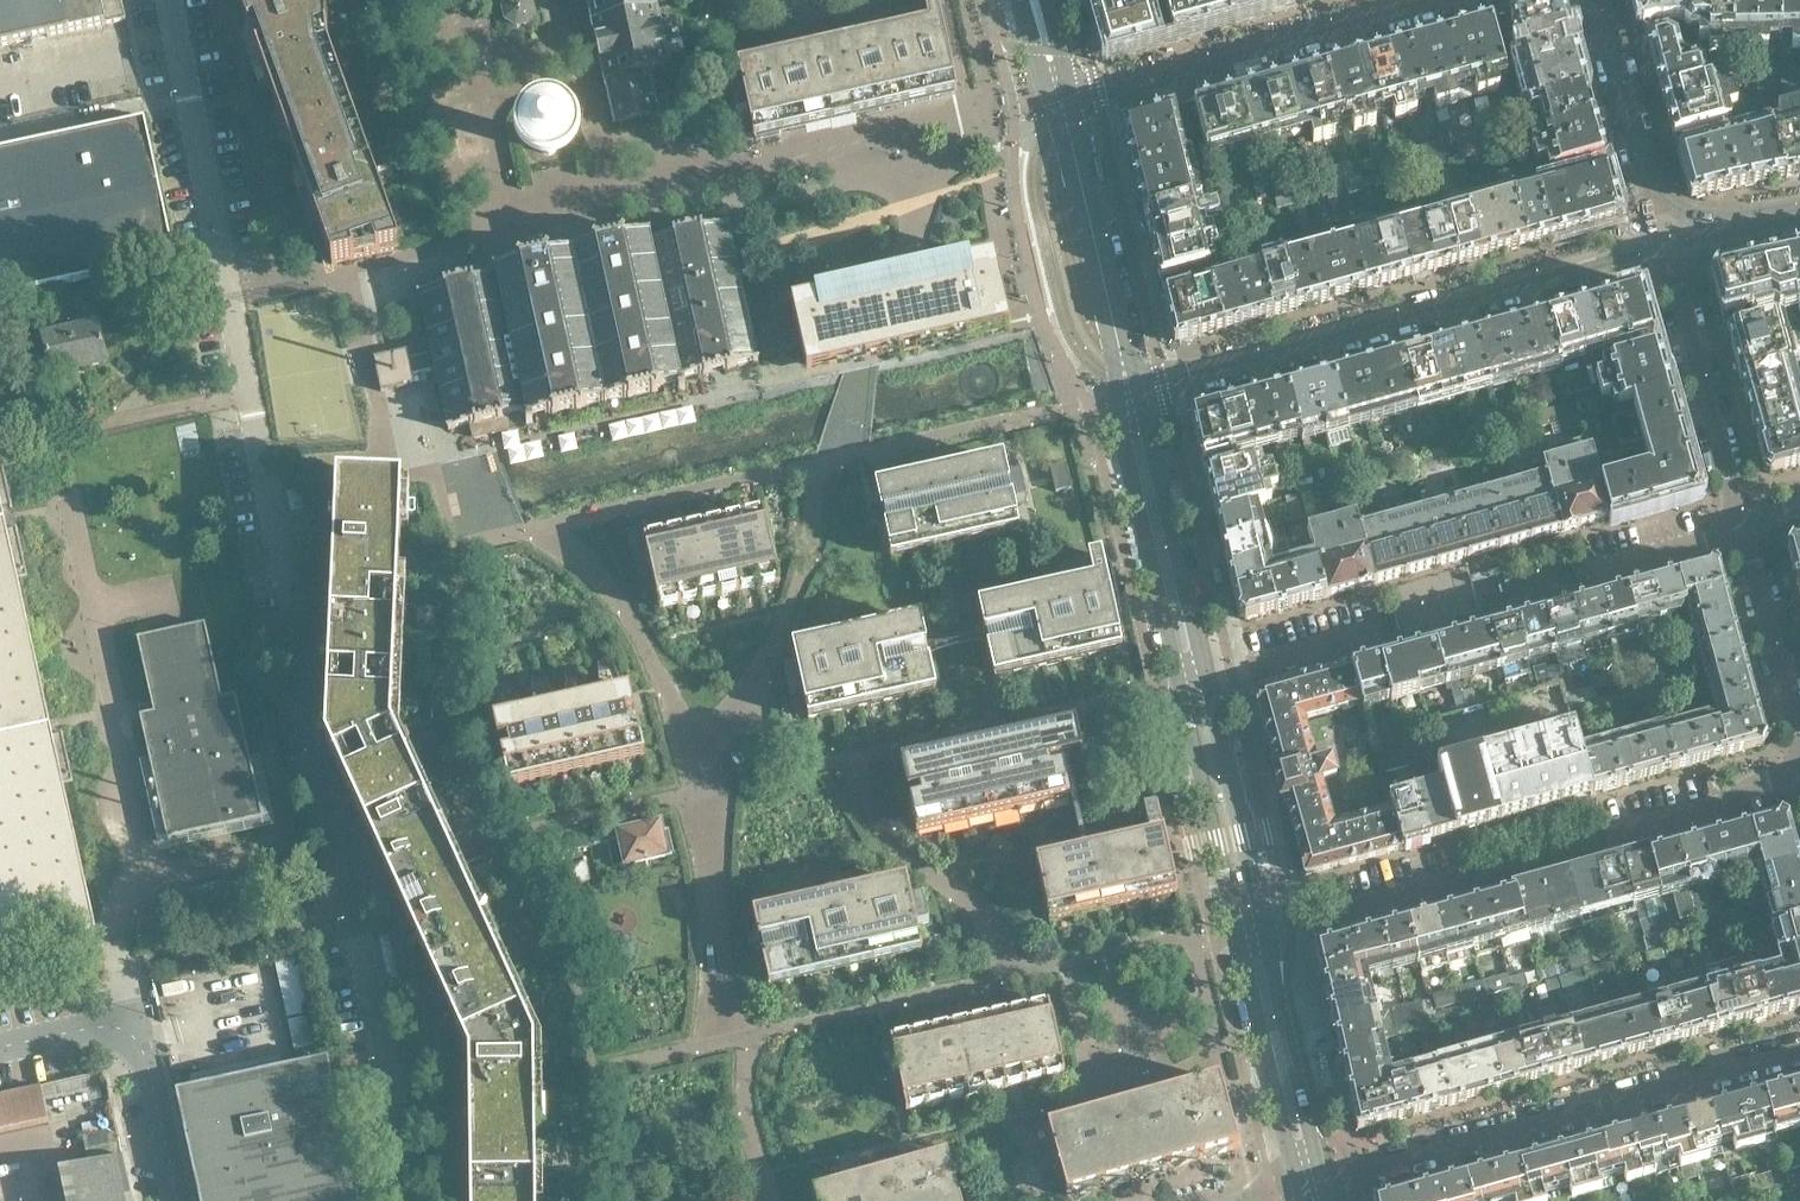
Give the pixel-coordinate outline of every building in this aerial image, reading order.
[(121,0),(0,0),(0,47),(125,21),(121,0)] [(506,10),(506,11),(508,21),(517,27),(527,25),(528,24),(529,23),(531,20),(532,19),(532,18),(532,17),(532,15),(533,14),(532,12),(532,10),(532,9),(531,7),(530,5),(528,4),(526,2),(523,1),(521,1),(519,0),(516,1),(513,2),(511,3),(509,5),(508,7),(507,9),(506,10)] [(652,0),(589,0),(617,122),(655,114),(646,71),(667,67),(666,62),(685,58),(677,20),(657,24),(652,0)] [(1093,9),(1123,0),(1091,0),(1093,9)] [(1146,0),(1123,0),(1093,9),(1100,31),(1151,16),(1146,0)] [(1190,0),(1164,0),(1167,12),(1174,36),(1198,29),(1190,0)] [(1215,0),(1190,0),(1198,29),(1221,23),(1215,0)] [(1241,0),(1215,0),(1221,23),(1245,16),(1241,0)] [(1266,0),(1241,0),(1245,16),(1269,9),(1266,0)] [(1291,0),(1266,0),(1269,9),(1291,3),(1291,0)] [(1660,0),(1635,0),(1645,38),(1658,35),(1654,20),(1661,20),(1660,0)] [(1684,0),(1660,0),(1661,20),(1684,20),(1684,0)] [(1708,0),(1684,0),(1684,20),(1684,23),(1688,28),(1698,28),(1698,40),(1708,40),(1708,0)] [(1732,0),(1708,0),(1708,40),(1708,49),(1719,49),(1719,37),(1732,37),(1732,0)] [(1755,0),(1732,0),(1732,37),(1745,37),(1745,49),(1756,49),(1755,0)] [(1780,34),(1779,0),(1755,0),(1756,49),(1766,49),(1766,36),(1780,36),(1780,34)] [(1780,34),(1790,33),(1790,48),(1799,48),(1799,0),(1779,0),(1780,34)] [(399,250),(329,55),(324,2),(247,1),(247,30),(257,59),(250,62),(261,91),(268,88),(296,165),(289,167),(299,196),(306,193),(332,264),(399,250)] [(955,86),(948,55),(936,1),(923,4),(928,26),(914,29),(915,30),(738,70),(742,89),(729,92),(735,119),(748,116),(752,132),(753,131),(755,139),(955,94),(953,86),(955,86)] [(1567,24),(1562,5),(1561,1),(1490,21),(1496,44),(1515,39),(1567,24)] [(1174,36),(1167,12),(1151,16),(1100,31),(1107,55),(1174,36)] [(1505,73),(1496,44),(1490,21),(1469,27),(1488,93),(1498,90),(1494,76),(1505,73)] [(1573,45),(1567,24),(1515,39),(1520,60),(1573,45)] [(1488,93),(1469,27),(1448,33),(1463,85),(1473,82),(1477,96),(1488,93)] [(1463,85),(1448,33),(1428,38),(1446,105),(1457,102),(1453,88),(1463,85)] [(1683,65),(1675,38),(1665,33),(1658,35),(1645,38),(1655,72),(1683,65)] [(1446,105),(1428,38),(1386,50),(1405,116),(1415,113),(1412,100),(1422,97),(1432,94),(1436,108),(1446,105)] [(1579,68),(1573,45),(1520,60),(1527,82),(1579,68)] [(1405,116),(1386,50),(1366,56),(1380,108),(1391,105),(1394,119),(1405,116)] [(1380,108),(1366,56),(1345,62),(1364,128),(1374,125),(1370,111),(1380,108)] [(1707,83),(1702,66),(1695,61),(1683,65),(1655,72),(1661,96),(1707,83)] [(1364,128),(1345,62),(1324,67),(1339,120),(1349,117),(1353,131),(1364,128)] [(1339,120),(1324,67),(1304,73),(1323,139),(1333,136),(1329,123),(1339,120)] [(1585,89),(1579,68),(1527,82),(1532,103),(1585,89)] [(1323,139),(1304,73),(1261,85),(1276,138),(1308,129),(1312,142),(1323,139)] [(1667,117),(1733,99),(1731,89),(1717,93),(1714,81),(1707,83),(1661,96),(1667,117)] [(1276,138),(1261,85),(1216,98),(1231,150),(1276,138)] [(1592,114),(1589,104),(1585,89),(1532,103),(1528,105),(1530,114),(1544,110),(1546,118),(1543,119),(1540,123),(1542,128),(1592,114)] [(1231,150),(1216,98),(1193,104),(1199,128),(1208,157),(1231,150)] [(1725,123),(1722,111),(1736,108),(1733,99),(1667,117),(1673,137),(1689,133),(1725,123)] [(1199,128),(1193,104),(1122,124),(1128,148),(1180,133),(1199,128)] [(1797,106),(1787,109),(1799,155),(1799,115),(1797,106)] [(1787,109),(1777,112),(1781,128),(1771,131),(1785,180),(1799,177),(1799,155),(1787,109)] [(566,149),(567,144),(566,141),(566,138),(565,134),(564,131),(562,129),(561,126),(559,123),(557,121),(554,119),(552,117),(549,116),(546,114),(542,113),(539,112),(536,112),(532,112),(529,112),(526,113),(523,114),(520,115),(517,116),(515,118),(512,120),(510,122),(508,124),(506,127),(504,130),(503,132),(502,135),(501,138),(501,142),(501,145),(501,148),(501,151),(502,154),(503,157),(505,160),(507,164),(509,166),(511,169),(514,171),(516,173),(519,174),(522,175),(525,176),(528,177),(531,177),(534,178),(537,177),(540,177),(543,176),(546,175),(549,174),(552,172),(554,170),(557,168),(559,166),(561,163),(563,161),(564,158),(565,155),(566,152),(566,149)] [(1598,135),(1592,114),(1542,128),(1545,139),(1531,142),(1534,153),(1598,135)] [(145,120),(0,151),(0,299),(2,299),(2,298),(163,263),(163,264),(175,261),(145,120)] [(1785,180),(1771,131),(1770,127),(1747,134),(1761,184),(1785,180)] [(1185,154),(1180,133),(1128,148),(1133,168),(1185,154)] [(1715,194),(1701,146),(1693,148),(1689,133),(1673,137),(1690,201),(1715,194)] [(1761,184),(1747,134),(1747,133),(1724,139),(1738,189),(1761,184)] [(1620,213),(1598,135),(1534,153),(1537,164),(1551,160),(1554,171),(1586,162),(1590,176),(1559,185),(1573,233),(1615,221),(1616,221),(1620,214),(1620,213)] [(1499,147),(1497,140),(1496,136),(1483,140),(1486,151),(1499,147)] [(1512,152),(1508,137),(1497,140),(1499,147),(1501,155),(1512,152)] [(1738,189),(1724,139),(1701,146),(1715,194),(1738,189)] [(1466,157),(1463,146),(1450,149),(1453,160),(1466,157)] [(1453,160),(1450,149),(1437,153),(1440,164),(1453,160)] [(1196,200),(1191,177),(1185,154),(1133,168),(1144,215),(1196,200)] [(1430,164),(1427,156),(1404,162),(1407,171),(1430,164)] [(1407,171),(1404,162),(1381,168),(1384,177),(1407,171)] [(1392,206),(1384,177),(1381,168),(1358,175),(1361,186),(1371,222),(1383,218),(1381,211),(1385,208),(1392,206)] [(1313,185),(1310,174),(1288,181),(1290,191),(1313,185)] [(1361,186),(1358,175),(1346,178),(1349,190),(1361,186)] [(1290,191),(1288,181),(1265,187),(1268,197),(1290,191)] [(1332,194),(1329,183),(1312,188),(1315,199),(1332,194)] [(1573,233),(1559,185),(1536,192),(1549,239),(1573,233)] [(1268,197),(1265,187),(1243,193),(1246,203),(1268,197)] [(1315,199),(1312,188),(1300,191),(1303,202),(1315,199)] [(1199,223),(1246,213),(1238,191),(1196,200),(1144,215),(1149,237),(1199,223)] [(1549,239),(1536,192),(1513,198),(1526,246),(1549,239)] [(1281,211),(1278,197),(1266,200),(1270,214),(1281,211)] [(1526,246),(1513,198),(1490,204),(1503,252),(1526,246)] [(1270,214),(1266,200),(1255,204),(1259,217),(1270,214)] [(1503,252),(1490,204),(1490,203),(1467,210),(1480,259),(1503,252)] [(1480,259),(1467,210),(1444,216),(1458,265),(1480,259)] [(1435,271),(1421,223),(1410,226),(1406,214),(1395,217),(1398,229),(1412,278),(1435,271)] [(1458,265),(1444,216),(1421,223),(1435,271),(1458,265)] [(1154,258),(1218,240),(1215,230),(1201,233),(1199,223),(1149,237),(1154,258)] [(613,310),(663,299),(680,379),(703,374),(703,375),(712,373),(732,368),(732,367),(758,361),(728,226),(702,231),(702,230),(672,237),(673,238),(650,243),(649,236),(624,241),(624,240),(594,247),(594,248),(548,258),(548,257),(533,260),(543,304),(609,289),(613,310)] [(1412,278),(1398,229),(1375,235),(1389,284),(1412,278)] [(1254,244),(1250,232),(1240,234),(1243,247),(1254,244)] [(1366,291),(1352,242),(1349,232),(1337,235),(1340,245),(1329,248),(1343,297),(1366,291)] [(1389,284),(1375,235),(1352,242),(1366,291),(1389,284)] [(1209,266),(1206,255),(1220,252),(1218,240),(1154,258),(1159,280),(1176,275),(1209,266)] [(1343,297),(1329,248),(1306,255),(1320,303),(1343,297)] [(1782,252),(1796,302),(1797,305),(1799,304),(1799,249),(1782,252)] [(1796,302),(1782,252),(1759,256),(1772,302),(1780,307),(1796,302)] [(1320,303),(1306,255),(1283,261),(1297,310),(1320,303)] [(1772,302),(1759,256),(1736,262),(1749,308),(1772,302)] [(1009,328),(993,258),(881,284),(791,304),(806,374),(864,361),(1009,328)] [(680,379),(663,299),(613,310),(609,289),(543,304),(533,260),(519,264),(519,265),(494,270),(496,277),(526,413),(527,419),(525,419),(526,425),(532,424),(531,419),(552,414),(552,415),(560,413),(560,416),(575,413),(574,410),(582,408),(581,407),(586,406),(587,411),(601,407),(600,403),(608,401),(609,406),(624,402),(623,398),(627,397),(628,398),(635,397),(636,400),(650,397),(650,393),(657,392),(657,391),(678,386),(679,392),(685,390),(683,384),(681,384),(680,379)] [(1297,310),(1283,261),(1260,267),(1260,269),(1273,316),(1297,310)] [(1749,308),(1736,262),(1715,267),(1714,267),(1710,275),(1726,332),(1745,327),(1741,311),(1749,308)] [(1273,316),(1260,269),(1236,276),(1249,323),(1273,316)] [(1199,337),(1186,290),(1180,292),(1176,275),(1159,280),(1174,344),(1199,337)] [(1249,323),(1236,276),(1211,283),(1224,330),(1249,323)] [(526,413),(496,277),(473,282),(473,281),(443,287),(444,288),(418,294),(431,354),(435,370),(448,430),(471,425),(474,438),(509,430),(506,417),(526,413)] [(111,303),(106,283),(93,285),(98,306),(111,303)] [(1224,330),(1211,283),(1186,290),(1199,337),(1224,330)] [(1663,369),(1642,293),(1634,289),(1546,314),(1559,362),(1569,396),(1599,388),(1663,369)] [(33,321),(29,300),(16,303),(20,324),(33,321)] [(1559,362),(1546,314),(1522,320),(1536,369),(1559,362)] [(1777,318),(1745,327),(1726,332),(1733,356),(1783,342),(1777,318)] [(1536,369),(1522,320),(1498,327),(1512,376),(1536,369)] [(106,363),(98,325),(80,329),(79,323),(68,325),(78,369),(106,363)] [(78,369),(68,325),(58,328),(59,333),(42,337),(50,376),(78,369)] [(1512,376),(1498,327),(1474,334),(1488,382),(1512,376)] [(1488,382),(1474,334),(1450,341),(1464,389),(1488,382)] [(1464,389),(1450,341),(1426,347),(1440,396),(1464,389)] [(1789,364),(1783,342),(1733,356),(1739,378),(1786,366),(1789,364)] [(1440,396),(1426,347),(1402,354),(1416,402),(1440,396)] [(412,376),(408,359),(406,350),(382,356),(373,358),(380,392),(414,384),(412,376)] [(435,370),(431,354),(421,356),(408,359),(412,376),(435,370)] [(1416,402),(1402,354),(1379,360),(1393,409),(1416,402)] [(1393,409),(1379,360),(1356,367),(1370,415),(1393,409)] [(1799,412),(1792,389),(1786,366),(1739,378),(1751,424),(1799,412)] [(1370,415),(1356,367),(1333,373),(1347,422),(1370,415)] [(1669,391),(1667,386),(1663,369),(1599,388),(1602,398),(1615,394),(1618,405),(1632,401),(1669,391)] [(1347,422),(1333,373),(1310,380),(1324,428),(1347,422)] [(1324,428),(1310,380),(1287,386),(1300,432),(1300,435),(1324,428)] [(1300,432),(1287,386),(1264,393),(1277,439),(1300,432)] [(1676,416),(1669,391),(1632,401),(1635,412),(1612,418),(1616,432),(1676,416)] [(1277,439),(1264,393),(1241,399),(1253,445),(1277,439)] [(1253,445),(1241,399),(1218,406),(1230,451),(1253,445)] [(1575,417),(1571,403),(1547,410),(1551,423),(1571,418),(1575,417)] [(1230,451),(1218,406),(1190,413),(1205,474),(1221,470),(1217,455),(1230,451)] [(1551,423),(1547,410),(1523,417),(1527,430),(1551,423)] [(1799,412),(1751,424),(1757,447),(1799,436),(1798,433),(1799,433),(1799,417),(1799,412)] [(1581,415),(1575,417),(1571,418),(1574,429),(1584,426),(1581,415)] [(1683,441),(1676,416),(1616,432),(1620,446),(1643,439),(1646,452),(1683,441)] [(1527,430),(1523,417),(1499,423),(1503,437),(1527,430)] [(1503,437),(1499,423),(1475,430),(1479,444),(1503,437)] [(1479,444),(1475,430),(1451,437),(1455,450),(1479,444)] [(1799,436),(1757,447),(1763,469),(1763,470),(1771,474),(1799,466),(1799,442),(1799,436)] [(1610,519),(1600,482),(1588,439),(1548,450),(1550,461),(1542,463),(1545,475),(1359,527),(1356,515),(1307,529),(1308,531),(1316,561),(1326,598),(1610,519)] [(1696,488),(1689,462),(1683,441),(1646,452),(1652,472),(1647,469),(1627,474),(1637,511),(1691,496),(1692,496),(1696,488)] [(16,580),(27,577),(16,527),(14,528),(15,529),(5,531),(0,508),(10,506),(10,508),(12,507),(1,458),(0,458),(0,949),(94,928),(62,785),(73,782),(62,732),(60,733),(60,734),(51,737),(16,580)] [(1019,530),(1013,507),(1026,504),(1020,477),(1007,480),(1003,461),(875,489),(889,551),(891,559),(1019,530)] [(1210,496),(1273,478),(1271,468),(1257,472),(1254,461),(1221,470),(1205,474),(1210,496)] [(1071,489),(1065,464),(1050,468),(1055,492),(1071,489)] [(1637,511),(1627,474),(1624,464),(1611,468),(1613,478),(1600,482),(1610,519),(1637,511)] [(1266,503),(1263,492),(1276,488),(1273,478),(1210,496),(1215,518),(1251,507),(1266,503)] [(398,594),(403,485),(337,482),(334,544),(337,544),(336,566),(333,566),(332,591),(398,594)] [(1311,503),(1308,492),(1298,494),(1301,506),(1311,503)] [(1304,517),(1301,506),(1298,494),(1289,497),(1295,519),(1304,517)] [(1259,534),(1251,507),(1215,518),(1221,544),(1258,534),(1259,534)] [(779,583),(772,552),(763,513),(644,540),(659,610),(779,583)] [(1307,529),(1304,517),(1295,519),(1299,533),(1308,531),(1307,529)] [(1265,559),(1258,534),(1221,544),(1227,570),(1264,560),(1265,559)] [(1791,542),(1790,542),(1786,550),(1791,569),(1799,567),(1799,539),(1791,542)] [(1121,649),(1113,609),(1101,556),(1088,559),(1092,581),(1079,584),(1080,585),(978,608),(994,678),(1121,649)] [(1270,581),(1264,560),(1227,570),(1233,596),(1268,586),(1270,581)] [(1326,598),(1316,561),(1290,568),(1300,605),(1326,598)] [(1687,599),(1723,588),(1718,569),(1710,564),(1650,581),(1661,618),(1680,612),(1682,612),(1685,606),(1685,605),(1688,604),(1687,599)] [(1791,569),(1798,592),(1799,592),(1799,567),(1791,569)] [(1300,605),(1290,568),(1275,572),(1270,581),(1268,586),(1276,612),(1300,605)] [(1661,618),(1650,581),(1625,588),(1635,625),(1661,618)] [(1276,612),(1268,586),(1233,596),(1237,616),(1245,621),(1245,620),(1276,612)] [(1636,627),(1635,625),(1625,588),(1598,596),(1609,635),(1636,627)] [(1731,615),(1723,588),(1687,599),(1688,604),(1685,605),(1685,606),(1682,612),(1680,612),(1684,624),(1693,621),(1694,625),(1731,615)] [(395,673),(398,594),(332,591),(329,670),(395,673)] [(1609,635),(1598,596),(1570,603),(1581,642),(1609,635)] [(1581,642),(1570,603),(1543,611),(1554,650),(1581,642)] [(1554,650),(1543,611),(1516,618),(1526,657),(1554,650)] [(1738,641),(1731,615),(1694,625),(1701,651),(1738,641)] [(1526,657),(1516,618),(1488,626),(1499,665),(1526,657)] [(936,691),(920,621),(792,650),(796,669),(784,672),(790,699),(803,696),(808,719),(936,691)] [(263,819),(235,696),(221,699),(205,625),(137,640),(154,714),(140,717),(167,841),(263,819)] [(1499,665),(1488,626),(1461,634),(1471,673),(1499,665)] [(1471,673),(1461,634),(1433,641),(1444,680),(1471,673)] [(1680,657),(1674,635),(1666,637),(1669,650),(1672,659),(1680,657)] [(1444,680),(1433,641),(1406,649),(1417,688),(1444,680)] [(1745,667),(1738,641),(1701,651),(1708,678),(1745,667)] [(1417,688),(1406,649),(1378,657),(1389,696),(1417,688)] [(1628,662),(1625,649),(1614,652),(1617,665),(1628,662)] [(1672,659),(1669,650),(1655,654),(1657,663),(1672,659)] [(1617,665),(1614,652),(1603,655),(1606,668),(1617,665)] [(1389,696),(1378,657),(1351,664),(1361,702),(1362,703),(1389,696)] [(1336,776),(1332,760),(1316,764),(1303,718),(1361,702),(1351,664),(1255,691),(1260,711),(1261,711),(1276,767),(1273,768),(1282,799),(1285,798),(1301,854),(1300,854),(1306,875),(1402,848),(1392,810),(1333,826),(1320,780),(1336,776)] [(1658,677),(1654,664),(1646,666),(1650,680),(1658,677)] [(1752,693),(1745,667),(1708,678),(1715,703),(1752,693)] [(1562,680),(1559,668),(1548,671),(1551,683),(1561,681),(1562,680)] [(392,730),(395,673),(329,670),(325,742),(332,757),(392,730)] [(1693,701),(1688,683),(1679,686),(1682,695),(1684,703),(1693,701)] [(1682,695),(1679,686),(1665,689),(1668,698),(1682,695)] [(644,756),(635,717),(630,692),(629,689),(623,690),(624,691),(599,697),(599,696),(590,698),(590,699),(566,704),(566,703),(556,705),(557,707),(533,712),(533,711),(523,713),(523,714),(499,720),(499,718),(493,720),(508,787),(644,756)] [(1760,721),(1752,693),(1715,703),(1721,725),(1723,731),(1760,721)] [(1581,717),(1576,701),(1567,703),(1572,719),(1581,717)] [(1696,713),(1693,701),(1684,703),(1687,715),(1696,713)] [(1643,719),(1640,707),(1629,710),(1632,723),(1643,719)] [(1632,723),(1629,710),(1618,713),(1621,726),(1632,723)] [(1761,748),(1765,740),(1760,721),(1723,731),(1721,725),(1718,726),(1718,725),(1712,722),(1691,728),(1701,765),(1760,748),(1761,748)] [(1069,799),(1063,774),(1060,760),(1081,755),(1075,724),(901,764),(916,833),(1069,799)] [(1593,795),(1582,756),(1573,726),(1436,764),(1442,788),(1455,833),(1593,795)] [(1701,765),(1691,728),(1664,735),(1675,772),(1701,765)] [(436,824),(392,730),(332,757),(365,829),(368,827),(379,851),(436,824)] [(1675,772),(1664,735),(1664,733),(1637,740),(1648,779),(1675,772)] [(1648,779),(1637,740),(1610,748),(1620,787),(1648,779)] [(1620,787),(1610,748),(1582,756),(1593,795),(1620,787)] [(1455,833),(1442,788),(1416,795),(1429,840),(1455,833)] [(1429,840),(1416,795),(1389,803),(1392,810),(1402,848),(1429,840)] [(1169,872),(1159,827),(1155,807),(1142,810),(1146,830),(1034,855),(1049,923),(1177,894),(1172,871),(1169,872)] [(1755,851),(1792,841),(1787,821),(1779,816),(1779,817),(1724,832),(1735,870),(1752,865),(1756,857),(1755,851)] [(674,853),(668,828),(661,830),(660,823),(645,826),(643,818),(630,821),(632,829),(617,833),(619,840),(607,843),(613,867),(624,864),(625,867),(667,857),(667,855),(674,853)] [(436,824),(379,851),(388,872),(398,894),(455,868),(445,846),(436,824)] [(1735,870),(1724,832),(1699,839),(1709,877),(1735,870)] [(1707,912),(1698,880),(1709,877),(1699,839),(1674,846),(1699,938),(1708,936),(1702,913),(1707,912)] [(1799,866),(1792,841),(1755,851),(1756,857),(1762,877),(1799,866)] [(1699,938),(1674,846),(1649,853),(1659,891),(1670,888),(1679,919),(1685,918),(1691,940),(1699,938)] [(1659,891),(1649,853),(1621,861),(1632,898),(1659,891)] [(1632,898),(1621,861),(1567,876),(1582,927),(1609,920),(1605,906),(1632,898)] [(590,882),(586,864),(569,867),(573,885),(590,882)] [(1799,866),(1762,877),(1765,888),(1733,897),(1734,902),(1717,907),(1719,916),(1799,893),(1799,868),(1799,866)] [(488,939),(456,869),(455,868),(398,894),(396,895),(429,967),(488,939)] [(1582,927),(1567,876),(1541,883),(1551,921),(1555,935),(1582,927)] [(922,952),(916,928),(929,925),(923,898),(910,901),(906,882),(753,916),(769,986),(922,952)] [(1551,921),(1541,883),(1514,891),(1524,928),(1551,921)] [(1524,928),(1514,891),(1487,898),(1497,936),(1524,928)] [(1719,916),(1722,925),(1740,920),(1741,925),(1773,916),(1776,927),(1799,921),(1799,893),(1719,916)] [(1497,936),(1487,898),(1460,905),(1471,943),(1497,936)] [(1471,943),(1460,905),(1434,913),(1444,951),(1471,943)] [(1448,965),(1444,951),(1434,913),(1407,920),(1418,958),(1422,972),(1448,965)] [(1418,958),(1407,920),(1381,928),(1391,965),(1418,958)] [(1776,927),(1752,934),(1756,949),(1779,943),(1782,955),(1799,950),(1799,921),(1776,927)] [(1391,965),(1381,928),(1320,944),(1314,946),(1315,952),(1320,972),(1358,961),(1359,965),(1361,965),(1362,967),(1369,971),(1381,967),(1381,968),(1391,965)] [(1727,943),(1723,931),(1711,935),(1715,947),(1727,943)] [(1660,949),(1656,937),(1644,940),(1647,952),(1651,951),(1660,949)] [(521,1011),(488,939),(429,967),(462,1039),(521,1011)] [(1647,952),(1644,940),(1631,944),(1634,956),(1647,952)] [(1680,956),(1677,944),(1664,948),(1667,959),(1680,956)] [(1667,959),(1664,948),(1660,949),(1651,951),(1655,963),(1667,959)] [(1782,955),(1785,965),(1788,965),(1792,979),(1793,983),(1799,981),(1799,950),(1782,955)] [(1606,964),(1602,952),(1590,956),(1593,967),(1598,966),(1606,964)] [(301,953),(278,958),(297,1041),(319,1036),(301,953)] [(1593,967),(1590,956),(1577,959),(1580,971),(1593,967)] [(1770,1016),(1759,977),(1754,959),(1748,956),(1699,969),(1705,992),(1716,1031),(1770,1016)] [(1626,971),(1623,959),(1610,963),(1614,974),(1626,971)] [(1364,989),(1359,965),(1358,961),(1320,972),(1326,1000),(1364,989)] [(1610,963),(1606,964),(1598,966),(1601,978),(1614,974),(1610,963)] [(1552,979),(1549,967),(1536,971),(1539,982),(1552,979)] [(1525,986),(1522,974),(1509,978),(1513,990),(1516,989),(1525,986)] [(1573,986),(1569,974),(1557,978),(1560,989),(1573,986)] [(1793,983),(1792,979),(1788,979),(1788,978),(1780,974),(1770,977),(1770,974),(1759,977),(1770,1016),(1799,1008),(1799,981),(1793,983)] [(1386,988),(1383,981),(1376,976),(1380,990),(1386,988)] [(1400,984),(1398,977),(1383,981),(1386,988),(1400,984)] [(1513,990),(1509,978),(1497,982),(1500,993),(1503,992),(1513,990)] [(1429,1000),(1426,988),(1403,994),(1406,1006),(1429,1000)] [(1370,1016),(1365,994),(1364,989),(1326,1000),(1332,1026),(1370,1016)] [(1472,1001),(1469,989),(1456,993),(1459,1005),(1472,1001)] [(1519,1001),(1516,989),(1513,990),(1503,992),(1507,1004),(1519,1001)] [(1507,1004),(1503,992),(1500,993),(1491,996),(1494,1008),(1507,1004)] [(1716,1031),(1705,992),(1678,1000),(1689,1039),(1716,1031)] [(1459,1005),(1456,993),(1443,996),(1447,1008),(1450,1007),(1459,1005)] [(1426,1029),(1423,1014),(1432,1012),(1429,1000),(1406,1006),(1412,1033),(1426,1029)] [(1472,1001),(1459,1005),(1450,1007),(1453,1019),(1480,1012),(1477,1000),(1472,1001)] [(1689,1039),(1678,1000),(1652,1007),(1663,1046),(1689,1039)] [(1064,1076),(1056,1041),(1048,1006),(890,1042),(906,1111),(1064,1076)] [(1450,1007),(1447,1008),(1438,1010),(1441,1023),(1453,1019),(1450,1007)] [(1663,1046),(1652,1007),(1625,1015),(1636,1054),(1663,1046)] [(1438,1010),(1432,1012),(1423,1014),(1426,1029),(1442,1025),(1441,1023),(1438,1010)] [(535,1098),(534,1039),(521,1011),(462,1039),(469,1054),(469,1099),(535,1098)] [(1392,1038),(1386,1011),(1370,1016),(1332,1026),(1338,1052),(1376,1042),(1392,1038)] [(1636,1054),(1625,1015),(1598,1022),(1609,1061),(1636,1054)] [(1609,1061),(1598,1022),(1571,1030),(1582,1069),(1609,1061)] [(1582,1069),(1571,1030),(1545,1037),(1556,1076),(1582,1069)] [(1556,1076),(1545,1037),(1518,1045),(1529,1084),(1556,1076)] [(1382,1068),(1376,1042),(1338,1052),(1344,1078),(1382,1068)] [(1529,1084),(1518,1045),(1491,1052),(1502,1091),(1529,1084)] [(1502,1091),(1491,1052),(1464,1060),(1475,1099),(1502,1091)] [(328,1060),(276,1071),(295,1161),(195,1183),(199,1200),(359,1200),(328,1060)] [(1475,1099),(1464,1060),(1437,1067),(1437,1068),(1448,1106),(1475,1099)] [(1385,1090),(1382,1078),(1384,1077),(1382,1068),(1344,1078),(1351,1106),(1387,1097),(1385,1090)] [(1448,1106),(1437,1068),(1412,1075),(1423,1113),(1448,1106)] [(1423,1113),(1412,1075),(1402,1078),(1402,1080),(1391,1083),(1388,1089),(1385,1090),(1387,1097),(1351,1106),(1355,1125),(1355,1126),(1357,1132),(1363,1130),(1423,1113)] [(1234,1142),(1223,1103),(1219,1087),(1221,1086),(1219,1080),(1047,1128),(1066,1196),(1238,1149),(1236,1142),(1234,1142)] [(1789,1085),(1799,1123),(1799,1122),(1799,1082),(1789,1085)] [(1799,1123),(1789,1085),(1763,1092),(1772,1125),(1774,1130),(1799,1123)] [(48,1122),(41,1087),(0,1096),(0,1132),(48,1122)] [(1772,1125),(1763,1092),(1736,1100),(1749,1148),(1764,1144),(1760,1129),(1772,1125)] [(536,1178),(535,1098),(469,1099),(470,1178),(536,1178)] [(1749,1148),(1736,1100),(1709,1107),(1718,1140),(1731,1137),(1735,1152),(1749,1148)] [(1718,1140),(1709,1107),(1681,1115),(1695,1163),(1709,1159),(1705,1144),(1718,1140)] [(1695,1163),(1681,1115),(1654,1122),(1663,1156),(1676,1152),(1681,1167),(1695,1163)] [(1663,1156),(1654,1122),(1627,1130),(1640,1179),(1654,1175),(1650,1159),(1663,1156)] [(1640,1179),(1627,1130),(1600,1138),(1608,1171),(1621,1167),(1626,1183),(1640,1179)] [(1608,1171),(1600,1138),(1572,1145),(1586,1194),(1600,1190),(1596,1174),(1608,1171)] [(1572,1145),(1518,1160),(1529,1200),(1544,1200),(1541,1190),(1554,1186),(1558,1200),(1560,1200),(1586,1194),(1572,1145)] [(947,1156),(812,1193),(814,1200),(959,1200),(947,1156)] [(1518,1160),(1491,1168),(1499,1200),(1529,1200),(1518,1160)] [(1785,1171),(1792,1196),(1799,1194),(1799,1167),(1785,1171)] [(1491,1168),(1463,1176),(1470,1200),(1499,1200),(1491,1168)] [(1772,1188),(1768,1174),(1757,1177),(1761,1191),(1765,1190),(1772,1188)] [(1463,1176),(1438,1183),(1443,1200),(1470,1200),(1463,1176)] [(1761,1191),(1757,1177),(1747,1180),(1751,1194),(1754,1193),(1761,1191)] [(536,1178),(470,1178),(470,1200),(536,1200),(536,1178)] [(1438,1183),(1378,1199),(1377,1199),(1372,1200),(1443,1200),(1438,1183)] [(1779,1196),(1776,1187),(1772,1188),(1765,1190),(1768,1199),(1779,1196)] [(1713,1189),(1703,1192),(1705,1200),(1717,1200),(1713,1189)] [(1765,1190),(1761,1191),(1754,1193),(1757,1200),(1761,1200),(1768,1199),(1765,1190)] [(1703,1192),(1693,1195),(1694,1200),(1705,1200),(1703,1192)]
